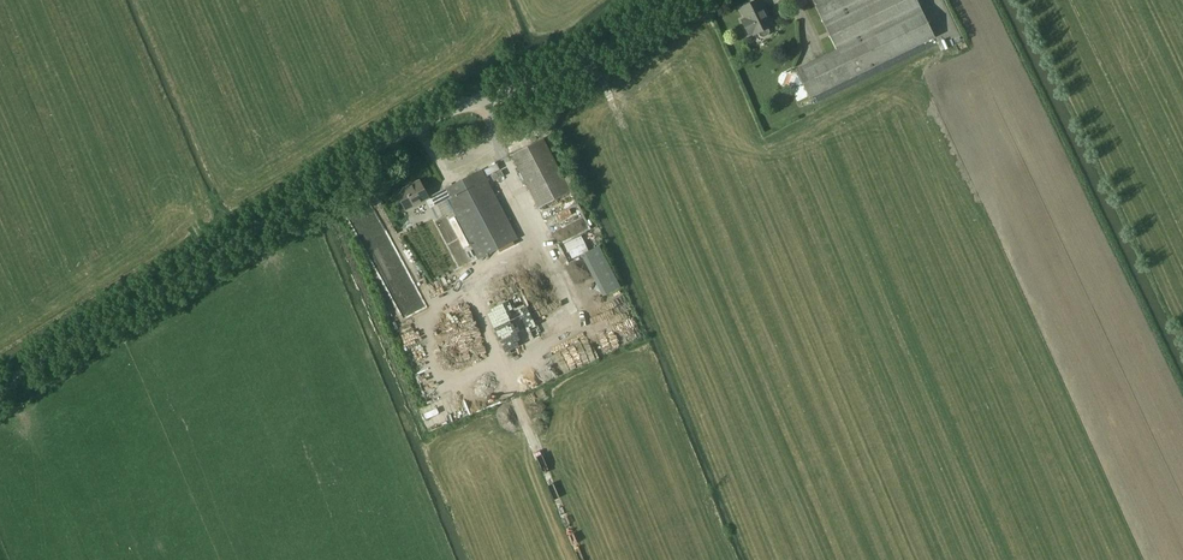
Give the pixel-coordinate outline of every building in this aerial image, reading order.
[(935,38),(917,0),(812,0),(836,50),(796,69),(810,99),(935,38)] [(753,36),(754,38),(759,35),(760,37),(763,38),(768,35),(769,32),(768,31),(773,29),(760,1),(741,10),(746,21),(742,23),(749,38),(753,36)] [(544,138),(511,155),(539,209),(572,192),(544,138)] [(443,191),(447,200),(479,260),(519,239),(483,170),(443,191)] [(438,204),(447,200),(443,191),(429,198),(420,181),(397,193),(406,211),(425,200),(430,209),(438,204)] [(571,253),(597,239),(587,221),(588,221),(577,199),(564,206),(567,210),(556,216),(562,225),(569,221),(572,225),(577,223),(581,231),(564,241),(571,253)] [(604,295),(622,286),(601,244),(583,253),(604,295)] [(614,301),(601,307),(612,332),(626,326),(614,301)]
